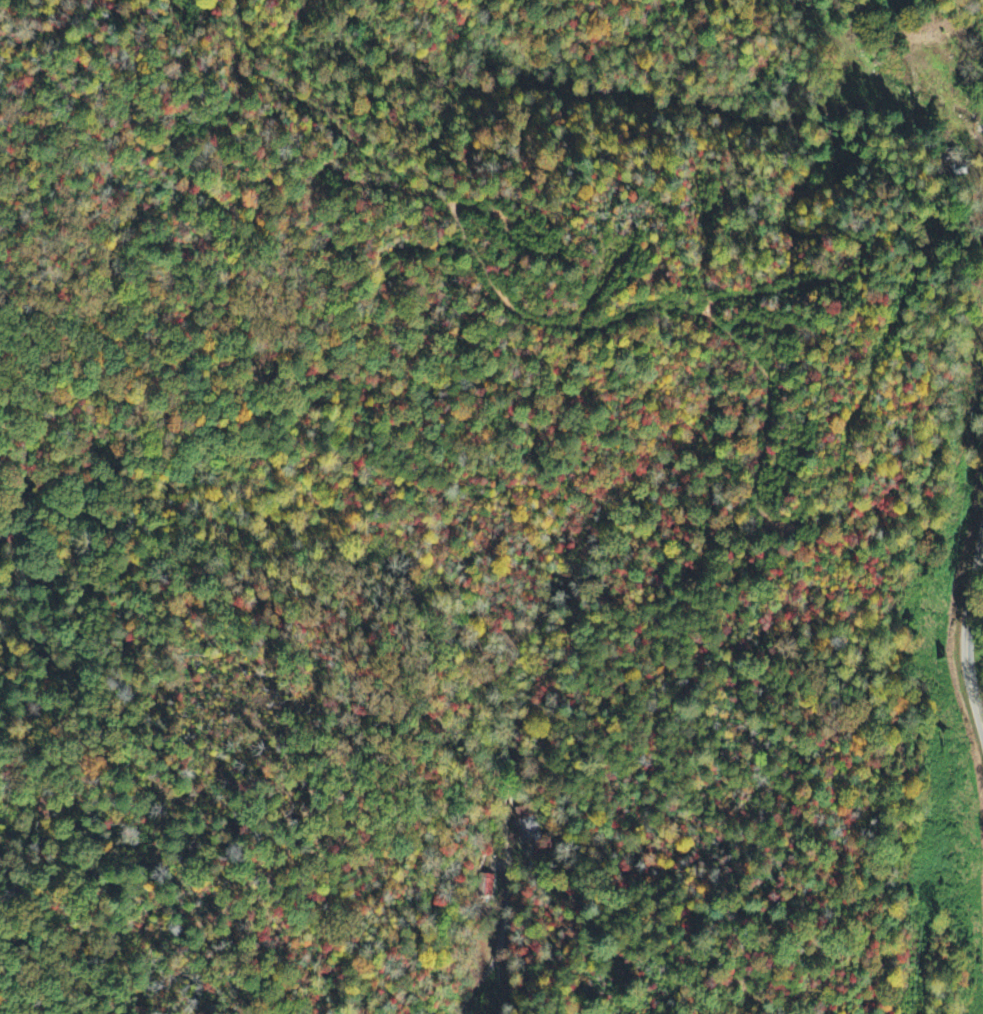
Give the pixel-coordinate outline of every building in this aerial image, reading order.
[(521,840),(539,838),(535,806),(517,808),(521,840)]
